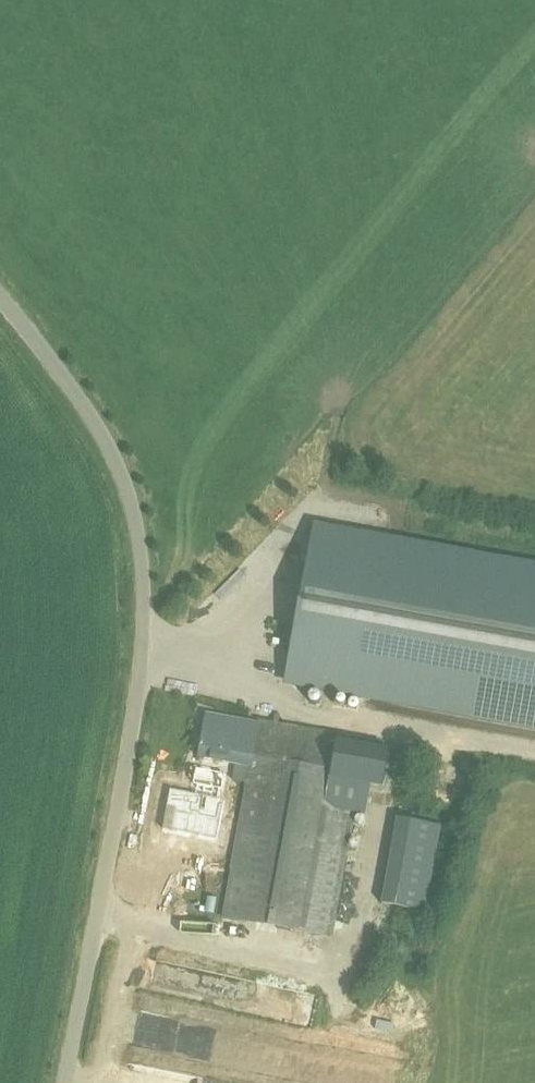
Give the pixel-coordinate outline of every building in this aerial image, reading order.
[(285,680),(534,726),(534,568),(313,527),(285,680)] [(345,849),(352,814),(365,816),(370,785),(381,787),(382,779),(388,751),(355,744),(336,741),(338,734),(283,725),(259,720),(259,723),(206,714),(198,757),(236,764),(233,780),(247,783),(223,917),(308,932),(330,937),(342,870),(346,849),(345,849)] [(219,773),(188,767),(185,784),(189,785),(188,794),(163,789),(156,830),(210,840),(217,799),(212,798),(213,790),(216,790),(219,773)] [(383,903),(425,910),(439,826),(398,819),(383,903)]
